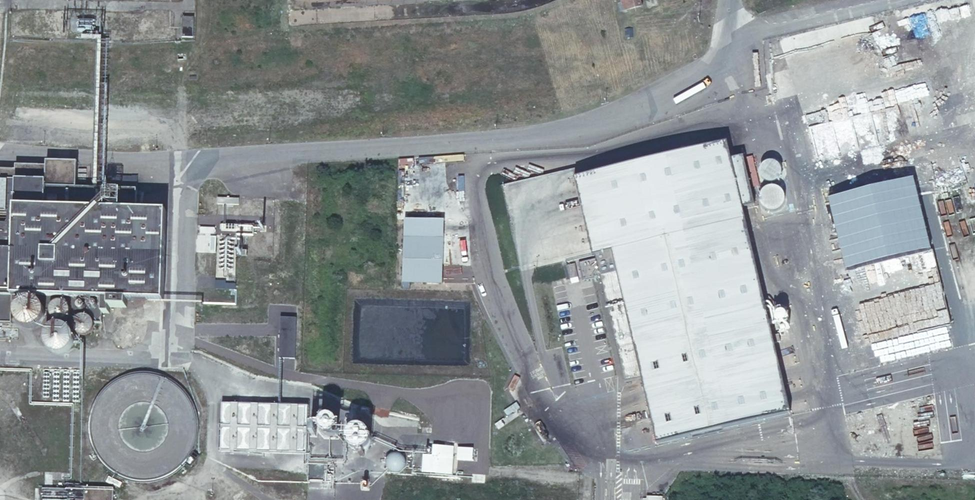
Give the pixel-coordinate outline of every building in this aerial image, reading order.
[(623,12),(643,7),(641,0),(620,0),(623,12)] [(647,8),(659,5),(658,0),(645,0),(647,8)] [(193,17),(183,17),(182,34),(193,35),(193,17)] [(731,161),(727,144),(575,179),(594,259),(577,263),(581,281),(598,277),(623,384),(642,379),(657,444),(789,413),(742,209),(731,161)] [(743,158),(731,161),(742,209),(754,206),(743,158)] [(15,329),(21,329),(23,331),(29,333),(34,334),(37,334),(40,333),(44,330),(46,328),(67,328),(67,324),(80,324),(79,327),(79,330),(79,333),(80,335),(82,337),(84,338),(89,339),(92,338),(93,337),(95,334),(96,332),(96,327),(94,324),(107,324),(109,321),(113,320),(118,315),(132,315),(132,309),(170,309),(172,215),(141,214),(141,191),(83,189),(84,166),(51,166),(50,174),(20,172),(19,177),(0,176),(0,303),(16,303),(15,329)] [(912,178),(827,200),(846,272),(930,251),(912,178)] [(779,182),(761,187),(766,207),(784,202),(779,182)] [(860,307),(864,317),(896,307),(892,296),(860,307)] [(15,329),(16,303),(0,303),(0,328),(15,329)] [(67,328),(46,328),(46,334),(47,335),(47,338),(49,340),(50,342),(51,343),(53,345),(55,346),(57,347),(59,347),(62,348),(64,347),(66,347),(68,346),(70,345),(72,344),(74,343),(76,341),(77,339),(78,337),(78,335),(79,332),(79,330),(79,327),(80,324),(67,324),(67,328)] [(261,405),(258,446),(296,449),(300,408),(261,405)] [(332,421),(329,420),(325,420),(322,421),(320,424),(318,427),(318,430),(320,434),(322,436),(325,438),(328,438),(332,437),(334,435),(336,432),(337,429),(336,426),(334,423),(332,421)] [(369,433),(368,431),(367,430),(366,430),(365,429),(363,428),(362,427),(360,427),(359,427),(357,427),(356,427),(354,428),(352,428),(351,429),(350,430),(349,432),(348,433),(347,435),(346,436),(346,438),(346,440),(346,442),(347,443),(348,445),(349,447),(349,448),(351,449),(352,450),(354,451),(355,451),(357,451),(359,452),(361,451),(362,451),(364,450),(365,449),(367,448),(368,447),(369,446),(370,444),(370,443),(371,441),(371,439),(371,438),(370,436),(370,434),(369,433)] [(421,471),(452,473),(453,444),(432,443),(432,453),(423,452),(421,471)] [(398,455),(395,454),(392,454),(389,456),(387,458),(386,461),(387,464),(388,467),(390,469),(393,471),(396,471),(399,470),(402,468),(403,465),(403,462),(403,459),(401,456),(398,455)] [(306,476),(324,476),(324,459),(307,459),(306,476)]
